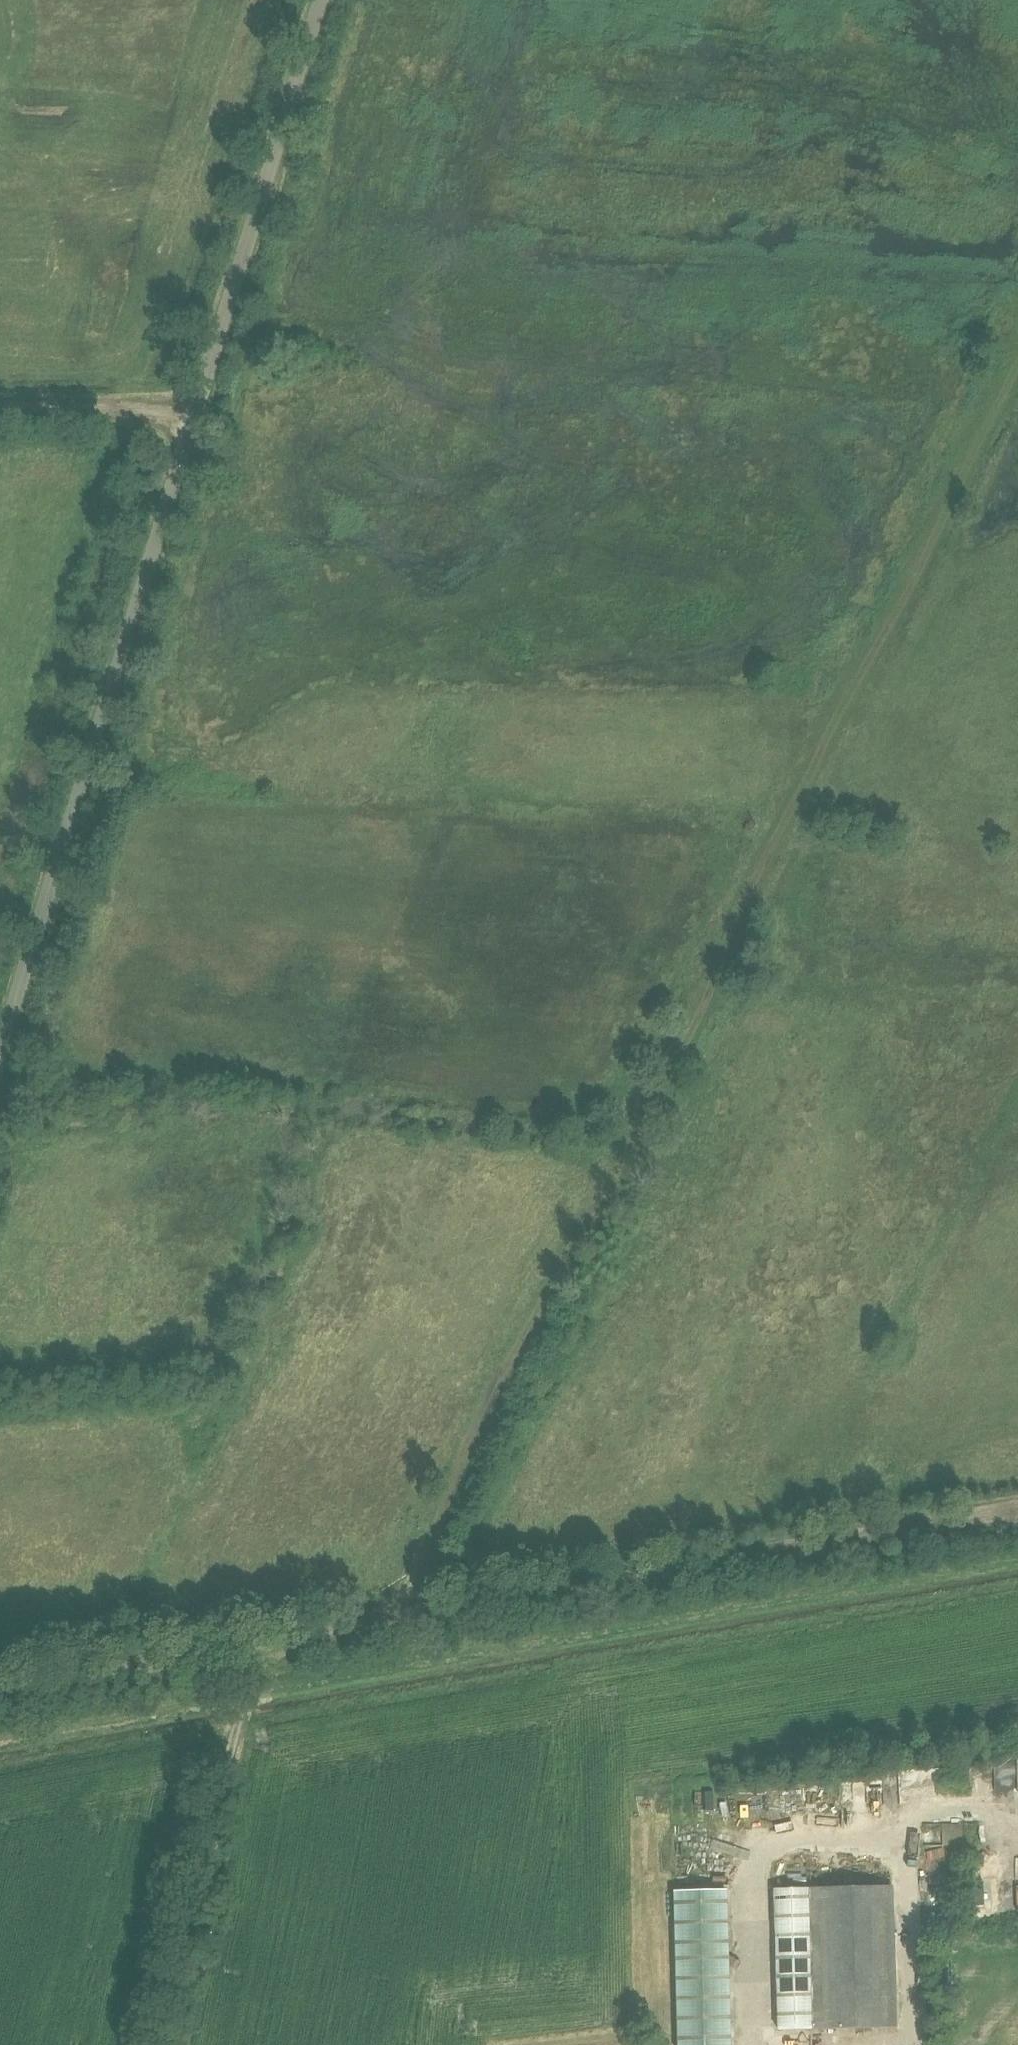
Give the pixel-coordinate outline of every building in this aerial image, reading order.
[(987,1766),(988,1778),(1005,1777),(1004,1765),(987,1766)] [(713,1836),(711,1865),(736,1867),(737,1852),(720,1851),(721,1837),(713,1836)] [(675,1881),(681,2044),(694,2044),(735,2043),(728,1879),(675,1881)] [(779,2029),(896,2025),(892,1885),(775,1888),(779,2029)]
